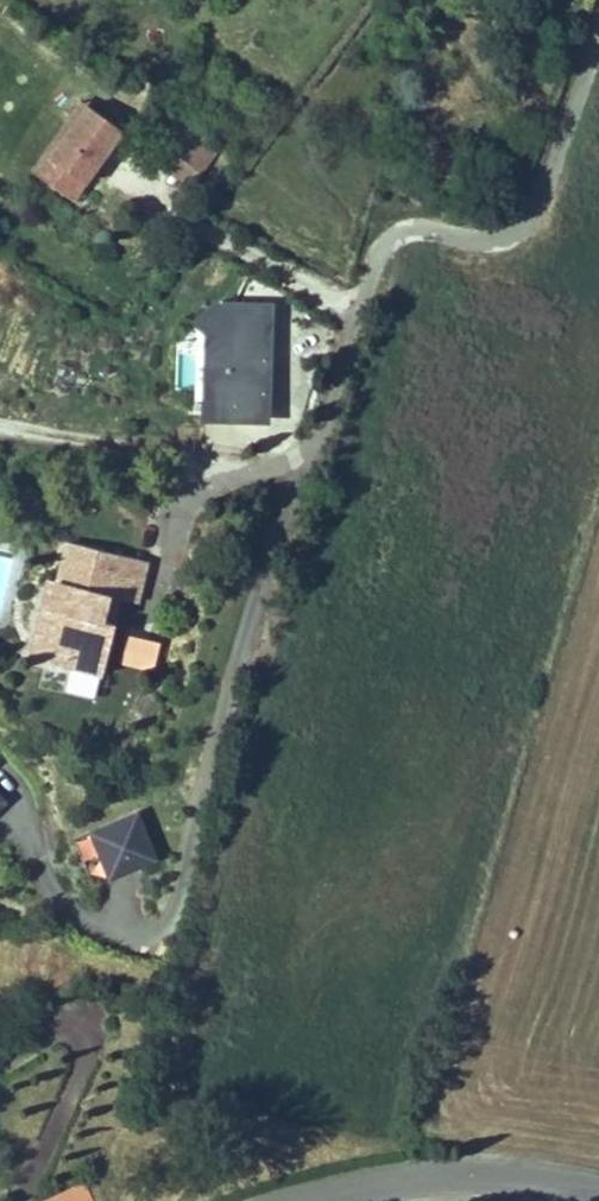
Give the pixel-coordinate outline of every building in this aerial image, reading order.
[(124,126),(77,95),(31,162),(79,194),(124,126)] [(227,135),(191,110),(159,157),(195,182),(227,135)] [(270,305),(201,304),(199,450),(268,451),(270,305)] [(3,592),(0,601),(0,624),(6,626),(0,645),(0,673),(14,677),(39,684),(54,633),(43,626),(51,604),(62,606),(68,588),(76,591),(82,566),(46,556),(36,581),(21,578),(16,596),(3,592)] [(93,569),(82,566),(76,591),(68,588),(62,606),(80,613),(93,569)] [(54,633),(62,606),(51,604),(43,626),(54,633)] [(13,799),(0,785),(0,810),(13,799)] [(74,839),(97,890),(160,862),(136,811),(74,839)] [(29,1200),(69,1200),(64,1189),(29,1200)]
